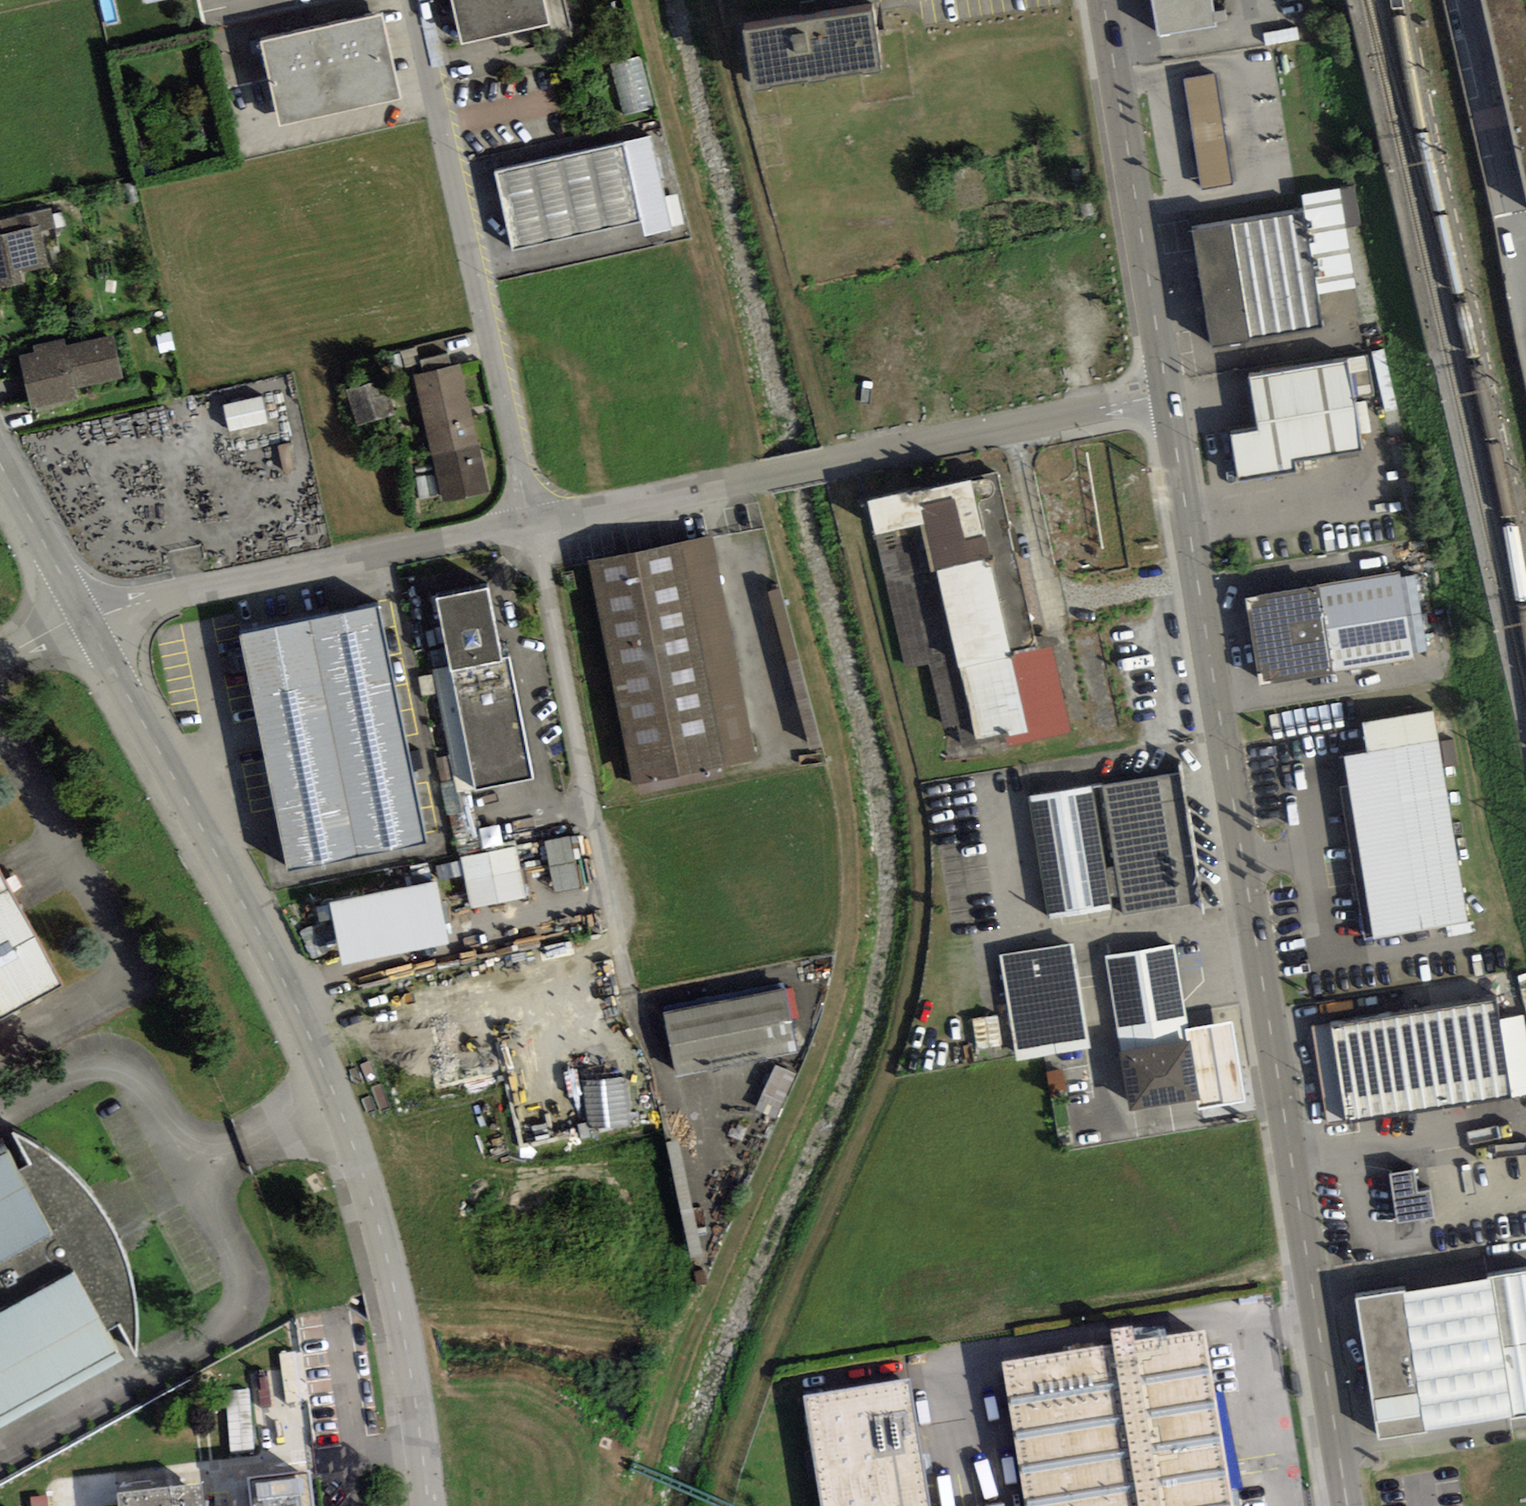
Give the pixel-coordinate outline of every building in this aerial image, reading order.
[(461,48),(550,28),(551,34),(573,29),(567,0),(450,0),(461,48)] [(1159,35),(1216,26),(1211,0),(1153,0),(1159,35)] [(1525,205),(1525,0),(1480,0),(1525,205)] [(871,12),(743,32),(752,85),(753,93),(773,90),(772,87),(807,82),(807,85),(826,82),(826,79),(864,72),(864,76),(881,73),(879,64),(871,12)] [(260,43),(280,126),(402,98),(383,15),(260,43)] [(655,107),(640,57),(612,65),(626,115),(655,107)] [(1215,74),(1183,79),(1201,190),(1232,184),(1215,74)] [(645,237),(673,230),(651,136),(623,143),(641,221),(645,237)] [(496,172),(514,249),(641,221),(623,143),(496,172)] [(1319,295),(1359,288),(1340,188),(1301,196),(1304,208),(1319,295)] [(49,266),(41,232),(57,229),(52,207),(0,219),(0,288),(22,283),(20,273),(49,266)] [(1192,227),(1211,346),(1325,327),(1319,295),(1304,208),(1192,227)] [(19,356),(32,409),(78,399),(75,389),(124,379),(113,335),(68,345),(65,339),(34,346),(35,352),(19,356)] [(414,375),(443,502),(488,491),(460,365),(452,367),(449,354),(421,360),(424,373),(414,375)] [(1232,436),(1240,482),(1297,473),(1295,462),(1361,451),(1349,364),(1251,378),(1260,432),(1232,436)] [(357,426),(394,415),(384,380),(347,390),(357,426)] [(230,433),(269,424),(262,397),(224,405),(230,433)] [(417,478),(421,499),(439,495),(435,474),(417,478)] [(1073,733),(1054,648),(1037,652),(998,477),(871,505),(908,668),(930,663),(945,730),(959,727),(964,750),(1006,740),(1007,748),(1073,733)] [(588,561),(634,785),(755,760),(712,536),(588,561)] [(1261,685),(1414,660),(1413,654),(1399,579),(1399,574),(1247,599),(1261,685)] [(1413,654),(1429,651),(1415,576),(1399,579),(1413,654)] [(476,791),(534,779),(510,658),(501,660),(487,589),(438,600),(451,666),(477,789),(476,791)] [(238,634),(288,868),(422,842),(376,606),(238,634)] [(432,670),(457,793),(477,789),(451,666),(432,670)] [(1373,940),(1466,925),(1432,714),(1363,725),(1368,753),(1344,757),(1373,940)] [(1458,765),(1454,740),(1441,741),(1445,767),(1458,765)] [(1050,918),(1111,908),(1110,898),(1120,896),(1123,914),(1201,901),(1180,772),(1102,784),(1092,786),(1029,797),(1050,918)] [(558,887),(582,883),(575,834),(551,837),(558,887)] [(508,850),(457,860),(466,905),(517,894),(508,850)] [(58,985),(0,877),(0,1017),(58,985)] [(1073,944),(999,954),(1017,1060),(1091,1048),(1073,944)] [(1174,945),(1106,955),(1130,1111),(1197,1100),(1185,1029),(1189,1028),(1174,945)] [(664,1015),(676,1075),(796,1051),(789,1017),(796,1016),(791,991),(664,1015)] [(1330,1023),(1348,1123),(1509,1097),(1497,1019),(1494,997),(1330,1023)] [(1525,1095),(1525,1026),(1524,1015),(1497,1019),(1509,1097),(1525,1095)] [(1200,1111),(1246,1102),(1233,1021),(1189,1028),(1185,1029),(1197,1100),(1200,1111)] [(1330,1023),(1311,1026),(1328,1126),(1348,1123),(1330,1023)] [(777,1121),(798,1075),(775,1065),(754,1111),(777,1121)] [(125,1363),(108,1334),(122,1325),(133,1348),(138,1329),(137,1308),(136,1292),(133,1278),(129,1259),(121,1242),(115,1229),(107,1219),(101,1205),(93,1195),(82,1184),(72,1174),(63,1166),(52,1157),(40,1148),(31,1142),(23,1137),(14,1135),(30,1163),(19,1172),(4,1147),(0,1149),(0,1432),(125,1363)] [(1419,1168),(1393,1173),(1402,1222),(1438,1216),(1433,1187),(1422,1189),(1419,1168)] [(1380,1441),(1427,1434),(1426,1429),(1512,1416),(1513,1419),(1525,1417),(1525,1273),(1490,1279),(1491,1283),(1405,1297),(1404,1293),(1357,1300),(1380,1441)] [(1004,1362),(1026,1505),(1231,1505),(1204,1330),(1134,1340),(1132,1326),(1111,1330),(1113,1345),(1004,1362)] [(821,1505),(931,1505),(910,1379),(803,1395),(821,1505)] [(231,1393),(233,1409),(252,1406),(250,1390),(231,1393)] [(311,1472),(249,1479),(252,1505),(315,1505),(311,1472)] [(202,1485),(118,1495),(120,1505),(204,1505),(202,1485)]
